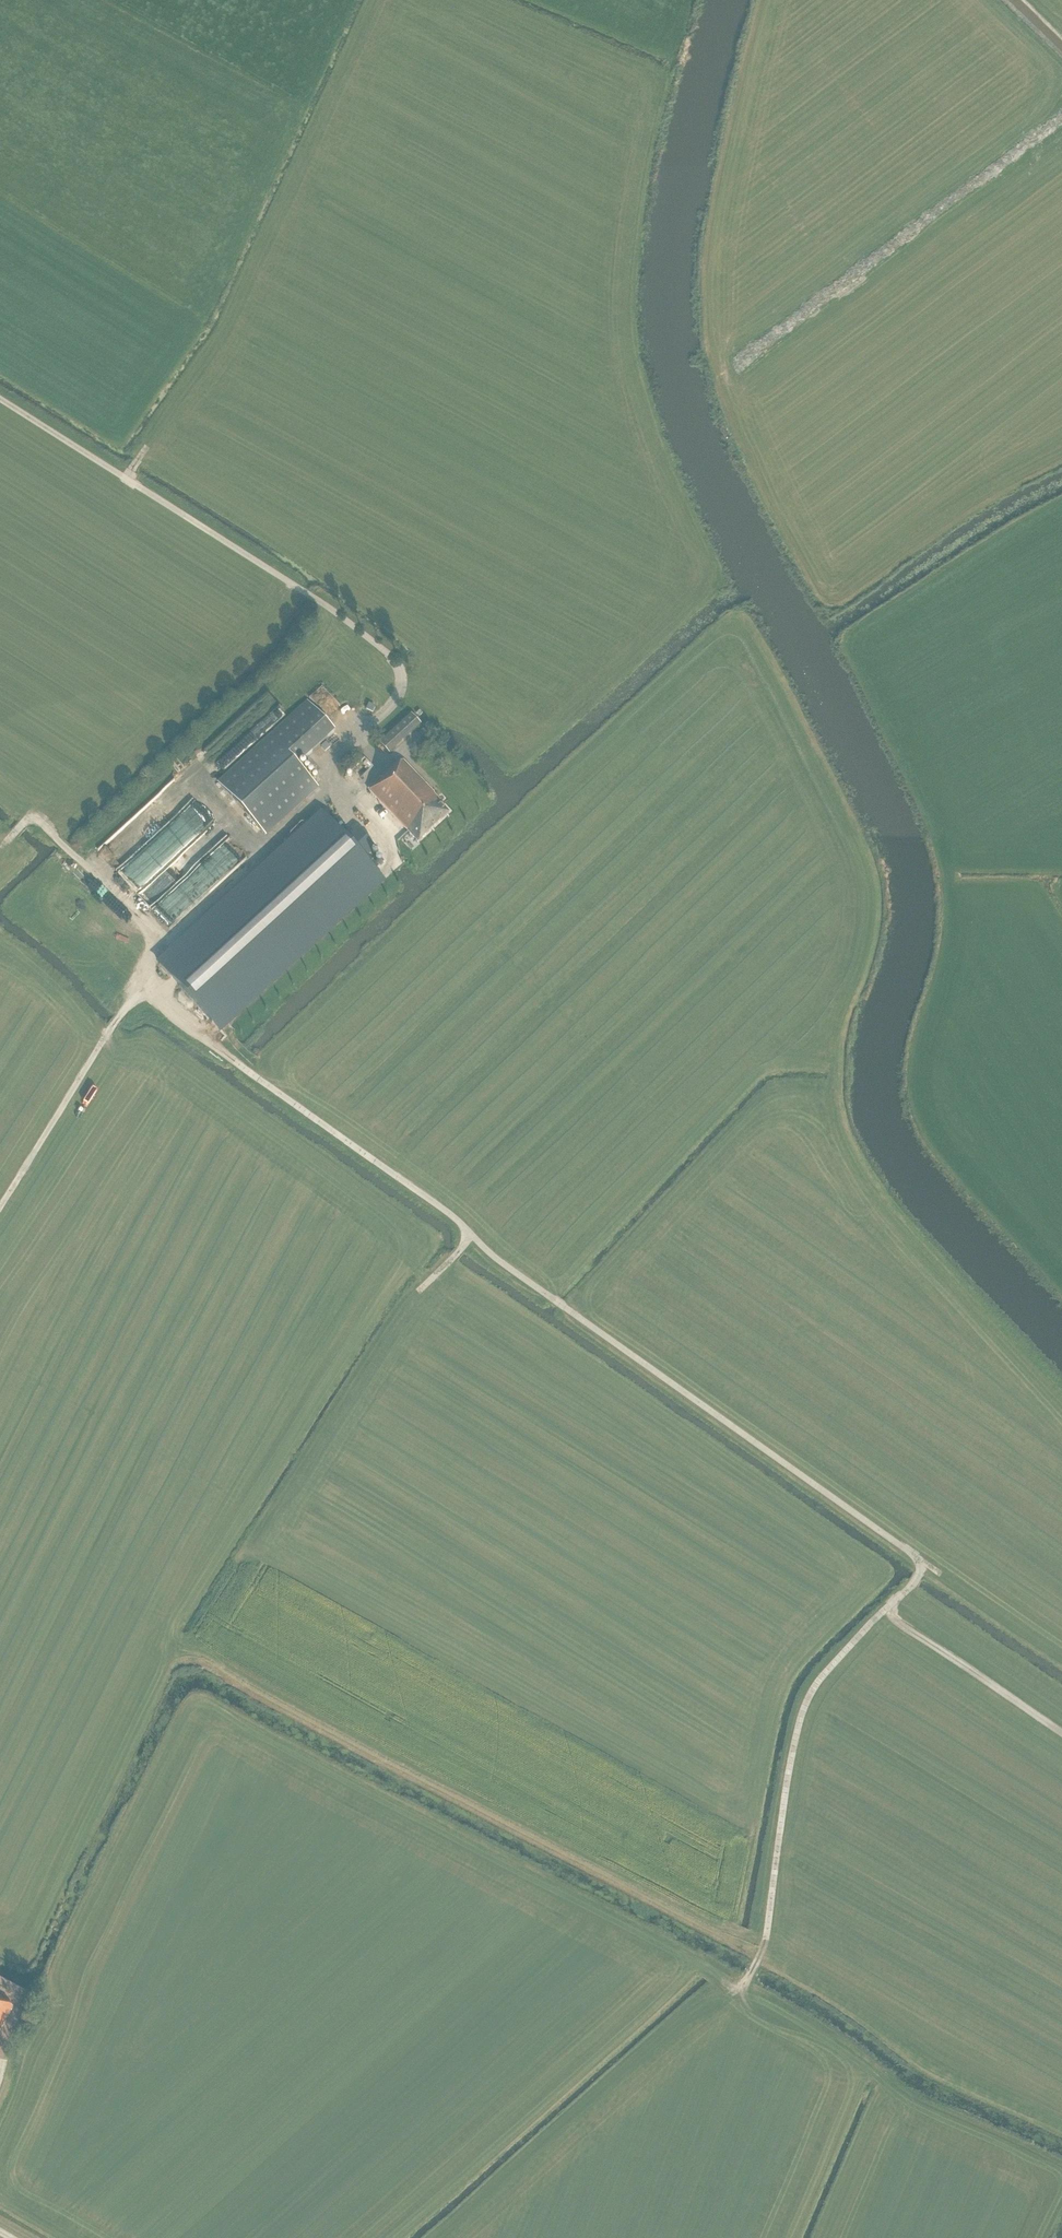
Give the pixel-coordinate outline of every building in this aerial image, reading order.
[(298,765),(335,731),(308,702),(219,784),(265,834),(318,786),(298,765)] [(379,742),(389,753),(421,724),(411,713),(379,742)] [(354,764),(363,773),(374,763),(365,754),(354,764)] [(381,777),(368,790),(418,842),(449,812),(439,801),(440,800),(433,793),(434,792),(403,759),(382,779),(381,777)] [(321,812),(157,961),(222,1032),(386,883),(365,860),(376,849),(357,829),(346,839),(321,812)] [(213,847),(226,833),(223,831),(225,825),(217,818),(183,854),(182,859),(185,862),(187,860),(188,860),(198,863),(204,857),(207,857),(206,862),(214,869),(227,873),(230,869),(233,859),(234,858),(228,856),(227,858),(225,866),(217,858),(219,859),(213,854),(208,852),(209,846),(213,847)] [(173,865),(174,869),(167,870),(169,881),(182,879),(180,864),(173,865)] [(13,2007),(7,2003),(8,2002),(0,1997),(0,2030),(13,2007)] [(21,2020),(28,2024),(32,2016),(25,2012),(21,2020)]
